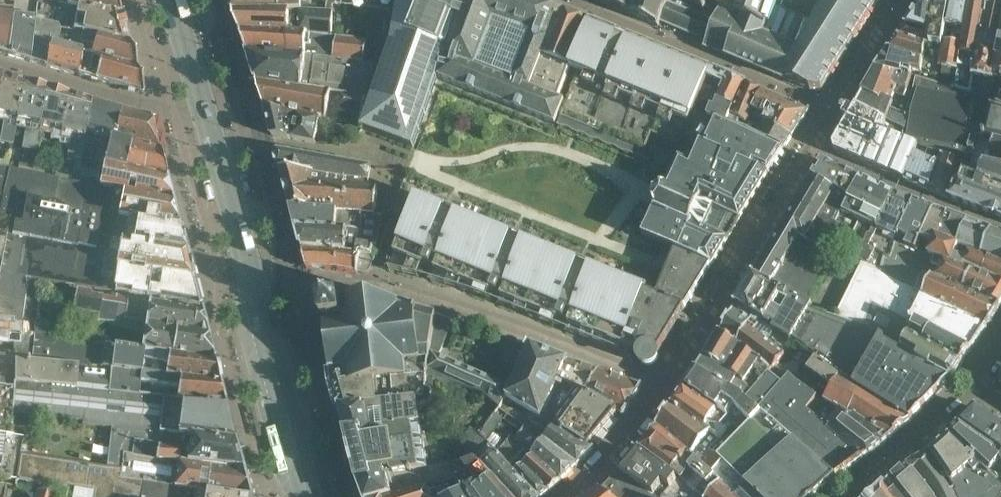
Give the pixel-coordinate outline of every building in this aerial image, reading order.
[(12,11),(13,11),(13,15),(35,18),(38,2),(38,0),(0,0),(0,10),(12,11)] [(67,6),(78,7),(122,15),(117,0),(41,0),(40,1),(52,3),(67,6)] [(235,10),(281,9),(301,9),(301,0),(232,0),(235,10)] [(342,4),(366,8),(368,0),(342,0),(342,4)] [(589,19),(535,0),(400,0),(393,35),(395,36),(362,130),(414,147),(438,78),(555,124),(564,101),(559,98),(589,19)] [(381,66),(383,67),(386,48),(392,14),(394,0),(368,0),(366,8),(375,10),(367,45),(364,64),(381,66)] [(601,1),(634,16),(640,0),(602,0),(601,1)] [(634,16),(659,27),(662,19),(669,0),(640,0),(634,16)] [(711,0),(669,0),(662,19),(704,38),(705,34),(709,36),(723,6),(711,0)] [(880,0),(831,0),(823,12),(817,10),(812,22),(783,10),(786,3),(778,0),(776,0),(768,27),(733,11),(734,10),(723,6),(709,36),(712,37),(708,45),(716,49),(716,50),(810,91),(822,90),(880,0)] [(723,6),(734,10),(737,0),(711,0),(723,6)] [(734,10),(733,11),(768,27),(776,0),(737,0),(734,10)] [(932,9),(928,33),(926,44),(923,61),(924,61),(922,74),(938,78),(940,67),(949,9),(950,9),(952,0),(926,0),(923,5),(924,7),(932,9)] [(949,9),(940,67),(944,68),(953,70),(959,71),(970,0),(952,0),(950,9),(949,9)] [(959,71),(956,89),(972,93),(975,79),(992,82),(994,75),(1000,39),(1000,0),(970,0),(959,71)] [(78,7),(38,2),(35,21),(55,25),(56,18),(65,20),(63,32),(73,34),(74,31),(96,36),(129,44),(125,27),(122,15),(78,7)] [(908,26),(907,27),(928,33),(932,9),(924,7),(923,5),(922,6),(921,6),(920,7),(921,8),(919,11),(918,10),(917,11),(918,12),(912,21),(911,21),(910,22),(911,22),(908,26)] [(281,9),(235,10),(242,32),(308,33),(308,34),(332,37),(333,11),(281,9)] [(7,55),(12,11),(0,10),(0,53),(7,55)] [(12,11),(7,55),(31,61),(35,21),(35,18),(13,15),(13,11),(12,11)] [(35,21),(31,61),(47,66),(76,74),(83,54),(59,46),(61,32),(59,26),(55,25),(35,21)] [(589,21),(582,39),(572,66),(580,68),(558,125),(568,127),(573,131),(580,133),(587,136),(594,139),(600,140),(603,143),(611,145),(619,149),(624,151),(627,152),(635,156),(642,158),(652,133),(681,145),(712,69),(638,39),(622,33),(589,21)] [(907,27),(901,36),(926,44),(928,33),(907,27)] [(83,54),(91,56),(100,59),(136,66),(135,65),(132,52),(131,52),(130,44),(129,44),(96,36),(74,31),(73,34),(63,32),(61,32),(59,46),(83,54)] [(308,33),(242,32),(248,51),(306,56),(308,35),(308,34),(308,33)] [(306,56),(333,59),(364,64),(367,45),(367,40),(336,36),(336,38),(332,37),(308,34),(308,35),(306,56)] [(901,36),(891,51),(923,61),(926,44),(901,36)] [(995,75),(990,98),(997,100),(998,100),(997,103),(1000,103),(1000,39),(994,75),(995,75)] [(333,59),(306,56),(248,51),(258,82),(303,87),(331,91),(371,98),(381,66),(364,64),(333,59)] [(891,51),(881,65),(878,71),(903,77),(904,75),(913,77),(913,72),(922,74),(924,61),(923,61),(891,51)] [(83,54),(76,74),(121,86),(144,91),(141,82),(139,81),(135,68),(136,68),(136,66),(100,59),(91,56),(83,54)] [(554,137),(440,91),(392,213),(409,220),(395,254),(636,351),(659,291),(646,286),(653,269),(603,250),(650,131),(582,104),(599,61),(586,56),(554,137)] [(953,70),(944,68),(943,76),(951,78),(953,70)] [(715,70),(708,90),(711,91),(711,90),(713,91),(714,89),(714,88),(718,90),(721,92),(727,79),(729,76),(715,70)] [(877,71),(864,94),(882,103),(883,99),(889,102),(890,101),(893,102),(896,95),(898,88),(908,92),(913,77),(904,75),(903,77),(878,71),(877,71)] [(0,85),(0,120),(3,121),(0,139),(0,141),(12,144),(16,127),(18,120),(24,82),(2,75),(0,85)] [(708,117),(719,121),(719,120),(729,124),(732,116),(735,108),(747,83),(729,75),(729,76),(727,79),(721,92),(717,100),(719,100),(716,108),(712,107),(708,117)] [(987,140),(994,109),(997,100),(990,98),(956,90),(917,80),(912,104),(906,102),(906,98),(896,95),(893,102),(895,102),(888,122),(884,132),(906,141),(972,164),(979,137),(987,140)] [(38,131),(47,88),(24,82),(18,120),(16,127),(25,129),(22,148),(34,150),(38,131)] [(303,87),(258,82),(266,108),(320,119),(327,120),(331,91),(303,87)] [(735,108),(732,116),(741,120),(748,124),(754,110),(766,115),(763,124),(792,138),(809,112),(763,90),(748,83),(747,83),(735,108)] [(47,88),(38,131),(51,134),(50,138),(60,140),(60,138),(62,133),(69,95),(47,88)] [(367,98),(339,94),(336,111),(363,117),(367,98)] [(864,94),(857,107),(888,122),(895,102),(893,102),(890,101),(889,102),(883,99),(882,103),(864,94)] [(69,95),(62,133),(60,138),(70,139),(67,155),(80,158),(85,137),(86,132),(91,101),(69,95)] [(115,138),(121,109),(91,101),(86,132),(109,138),(110,137),(115,138)] [(841,133),(834,146),(836,152),(856,160),(905,181),(916,154),(919,147),(884,132),(888,122),(857,107),(841,133)] [(320,119),(266,108),(273,135),(315,143),(320,119)] [(115,138),(159,149),(151,117),(121,109),(115,138)] [(999,110),(994,109),(987,140),(997,142),(1000,143),(1000,110),(999,110)] [(702,144),(767,174),(784,150),(754,136),(743,130),(729,124),(719,120),(719,121),(718,122),(695,113),(685,138),(700,145),(702,144)] [(792,138),(763,124),(756,127),(754,136),(784,150),(792,138)] [(95,161),(104,164),(166,177),(159,149),(115,138),(110,137),(109,138),(86,132),(85,137),(84,142),(104,146),(103,151),(97,150),(95,161)] [(977,182),(975,186),(1000,194),(1000,168),(991,166),(997,142),(987,140),(979,137),(972,164),(972,167),(969,178),(977,182)] [(991,166),(1000,168),(1000,143),(997,142),(991,166)] [(668,184),(741,218),(767,174),(702,144),(701,146),(693,165),(679,160),(668,184)] [(279,151),(277,151),(282,169),(315,173),(315,176),(367,183),(367,181),(369,181),(372,167),(290,152),(290,153),(279,151)] [(916,154),(905,181),(917,187),(933,152),(931,151),(927,159),(916,154)] [(933,152),(917,187),(930,192),(945,157),(933,152)] [(945,157),(930,192),(950,201),(958,182),(962,173),(954,170),(957,163),(945,157)] [(822,162),(813,177),(837,190),(851,198),(858,178),(823,161),(822,162)] [(99,186),(100,186),(171,200),(166,177),(104,164),(99,186)] [(950,201),(1000,220),(1000,194),(975,186),(977,182),(969,178),(972,167),(966,164),(962,173),(958,182),(950,201)] [(0,167),(0,321),(13,325),(21,326),(22,321),(25,297),(25,276),(43,280),(115,292),(115,290),(113,289),(116,267),(115,267),(120,241),(132,243),(134,230),(125,228),(128,217),(118,216),(118,215),(117,215),(88,209),(49,202),(53,178),(0,167)] [(315,173),(282,169),(292,208),(366,214),(375,214),(378,187),(367,186),(367,183),(315,176),(315,173)] [(117,215),(118,215),(118,216),(128,217),(179,225),(171,200),(100,186),(99,186),(54,177),(49,202),(88,209),(117,215)] [(755,273),(754,274),(773,284),(807,300),(830,263),(833,257),(829,254),(838,239),(845,227),(838,223),(842,214),(843,214),(851,198),(837,190),(813,177),(807,187),(808,187),(799,202),(798,202),(793,210),(794,210),(784,225),(782,226),(784,227),(774,242),(769,250),(770,251),(755,273)] [(877,186),(858,178),(851,198),(843,214),(860,222),(877,186)] [(727,242),(741,218),(668,184),(667,186),(660,188),(659,188),(653,199),(654,200),(657,207),(656,210),(727,242)] [(895,195),(877,186),(860,222),(874,228),(878,229),(895,195)] [(895,195),(878,229),(874,228),(871,235),(865,232),(852,257),(863,262),(870,265),(881,268),(887,256),(890,257),(898,239),(900,234),(916,203),(916,202),(895,193),(895,195)] [(916,203),(900,234),(896,242),(917,251),(922,240),(935,209),(934,209),(933,209),(928,207),(926,209),(922,207),(922,205),(916,203)] [(366,214),(292,208),(297,227),(337,229),(337,228),(348,229),(364,230),(366,214)] [(922,240),(933,243),(936,235),(940,237),(1000,261),(1000,234),(992,230),(935,209),(922,240)] [(643,236),(676,249),(712,265),(727,242),(656,210),(643,236)] [(337,229),(297,227),(302,247),(337,249),(346,250),(355,252),(357,242),(373,244),(373,245),(377,246),(380,229),(383,215),(375,214),(366,214),(364,230),(348,229),(337,228),(337,229)] [(860,222),(843,214),(842,214),(838,223),(845,227),(853,231),(842,252),(852,257),(865,232),(871,235),(874,228),(860,222)] [(134,230),(132,243),(185,251),(179,225),(128,217),(125,228),(134,230)] [(931,256),(1000,283),(1000,261),(940,237),(931,256)] [(115,267),(116,267),(192,279),(193,278),(186,252),(185,252),(185,251),(132,243),(120,241),(115,267)] [(337,249),(302,247),(307,267),(335,268),(356,271),(359,253),(360,252),(371,254),(373,245),(373,244),(357,242),(355,252),(346,250),(337,249)] [(890,257),(1000,306),(1000,283),(931,256),(917,251),(896,242),(890,257)] [(620,276),(597,335),(607,339),(605,343),(623,350),(623,349),(634,353),(635,351),(638,351),(640,347),(645,349),(643,350),(641,353),(640,355),(640,358),(641,361),(644,365),(647,367),(653,366),(656,363),(658,360),(659,357),(658,354),(686,308),(711,266),(712,265),(676,249),(671,262),(659,291),(620,276)] [(894,274),(893,278),(923,295),(987,326),(1000,306),(890,257),(887,256),(881,268),(894,274)] [(864,325),(874,303),(917,323),(917,322),(971,350),(987,326),(923,295),(893,278),(894,274),(881,268),(870,265),(863,262),(837,316),(864,325)] [(115,290),(115,292),(197,307),(200,307),(192,279),(116,267),(113,289),(115,290)] [(789,293),(754,274),(754,276),(738,304),(766,320),(781,295),(786,298),(789,293)] [(25,297),(22,321),(35,323),(35,321),(43,280),(25,276),(25,297)] [(76,289),(74,300),(72,312),(99,316),(98,322),(107,323),(115,324),(116,319),(125,321),(128,298),(103,294),(103,297),(91,295),(92,292),(76,289)] [(770,323),(792,339),(797,342),(812,354),(817,359),(841,377),(855,385),(882,336),(864,325),(837,316),(819,311),(811,307),(789,293),(786,298),(781,295),(766,320),(770,323)] [(340,297),(321,299),(323,319),(325,319),(331,372),(332,372),(335,387),(350,385),(377,382),(379,403),(403,401),(403,398),(425,395),(428,376),(430,359),(431,352),(436,316),(436,313),(416,308),(416,307),(400,304),(400,303),(378,299),(377,297),(366,297),(366,296),(362,296),(362,297),(341,300),(340,297)] [(143,336),(141,350),(141,351),(144,352),(168,355),(212,359),(200,310),(148,303),(128,298),(125,321),(116,319),(115,324),(107,323),(106,329),(115,331),(143,336)] [(885,341),(901,351),(917,360),(951,380),(963,363),(911,335),(913,330),(917,323),(874,303),(864,325),(886,339),(885,341)] [(735,308),(720,333),(737,343),(744,348),(756,357),(773,371),(786,355),(755,330),(759,326),(752,320),(753,319),(735,308)] [(436,316),(431,352),(440,355),(453,321),(436,316)] [(18,325),(13,325),(0,321),(0,341),(10,342),(10,333),(21,335),(21,326),(18,325)] [(35,323),(22,321),(21,326),(21,335),(10,333),(10,342),(14,343),(12,357),(78,365),(111,369),(141,373),(165,377),(168,355),(141,351),(96,346),(45,336),(33,334),(35,323)] [(35,323),(33,334),(45,336),(47,323),(35,321),(35,323)] [(917,323),(913,330),(911,335),(963,363),(971,350),(917,322),(917,323)] [(720,333),(706,357),(722,368),(729,373),(739,379),(745,384),(756,370),(759,373),(758,377),(763,380),(773,371),(756,357),(744,348),(737,343),(720,333)] [(882,336),(855,385),(912,421),(951,380),(917,360),(901,351),(885,341),(886,339),(882,336)] [(517,353),(525,356),(529,346),(517,342),(514,349),(518,351),(517,353)] [(506,396),(507,396),(536,414),(549,421),(559,405),(555,401),(564,382),(559,380),(567,363),(569,360),(554,354),(553,353),(545,350),(530,344),(529,346),(525,356),(511,387),(506,396)] [(430,359),(428,376),(453,383),(483,393),(501,406),(507,396),(506,396),(511,387),(479,371),(440,355),(431,352),(430,359)] [(810,368),(817,359),(812,354),(803,366),(808,370),(810,368)] [(212,359),(168,355),(165,377),(219,384),(212,359)] [(705,359),(697,370),(731,391),(732,391),(739,379),(729,373),(722,368),(706,357),(705,358),(705,359)] [(163,398),(140,394),(139,396),(108,392),(111,369),(78,365),(15,359),(14,382),(14,388),(0,386),(0,437),(3,437),(7,413),(82,421),(83,424),(148,431),(159,432),(163,398)] [(810,368),(834,387),(825,401),(848,415),(851,413),(890,439),(912,421),(855,385),(841,377),(817,359),(810,368)] [(564,382),(581,391),(585,393),(618,411),(623,414),(642,386),(641,385),(640,386),(569,360),(559,380),(564,382)] [(778,367),(771,374),(783,384),(790,376),(778,367)] [(141,373),(111,369),(108,392),(139,396),(140,382),(141,373)] [(686,386),(685,388),(718,410),(726,400),(738,409),(738,410),(752,424),(753,425),(763,414),(746,402),(747,401),(744,398),(732,391),(731,391),(697,370),(686,386)] [(178,388),(176,399),(176,401),(182,401),(224,403),(219,384),(165,377),(141,373),(140,382),(178,388)] [(747,401),(746,402),(763,414),(772,423),(773,422),(795,442),(795,441),(837,479),(837,478),(838,479),(863,459),(828,431),(829,429),(808,411),(819,398),(809,390),(807,391),(790,376),(783,384),(771,373),(754,391),(745,384),(739,379),(732,391),(744,398),(747,401)] [(355,467),(361,485),(365,496),(384,496),(402,493),(440,484),(453,480),(451,467),(429,469),(416,406),(430,405),(432,379),(428,378),(425,400),(340,407),(355,467)] [(350,385),(335,387),(340,407),(379,403),(377,382),(350,385)] [(602,431),(618,411),(581,391),(564,382),(555,401),(559,405),(549,421),(555,425),(570,406),(602,431)] [(672,406),(672,407),(710,435),(711,434),(712,434),(719,439),(727,430),(713,421),(719,411),(718,410),(685,388),(684,389),(674,404),(673,404),(672,406)] [(808,411),(829,429),(828,431),(863,459),(890,439),(851,413),(848,415),(825,401),(819,397),(819,398),(808,411)] [(163,398),(159,432),(190,436),(232,442),(234,441),(224,403),(182,401),(176,401),(176,399),(163,398)] [(589,447),(602,431),(570,406),(555,425),(589,447)] [(657,426),(657,427),(689,453),(696,460),(713,475),(724,463),(719,458),(711,449),(718,441),(710,435),(672,407),(664,418),(657,426)] [(977,409),(950,435),(978,464),(992,477),(1000,485),(1000,464),(1000,463),(1000,461),(1000,453),(993,448),(1000,435),(1000,424),(977,409)] [(526,427),(544,440),(576,466),(593,450),(589,447),(555,425),(549,421),(536,414),(526,427)] [(752,424),(719,458),(724,463),(746,485),(771,463),(795,442),(773,422),(772,423),(763,414),(753,425),(752,424)] [(509,424),(521,432),(526,426),(514,417),(509,424)] [(475,451),(476,458),(477,459),(491,445),(472,426),(466,434),(464,443),(466,454),(475,451)] [(532,455),(535,457),(560,482),(576,466),(544,440),(526,427),(516,439),(513,437),(498,453),(508,465),(526,448),(532,455)] [(646,442),(641,447),(673,472),(682,479),(682,478),(696,460),(689,453),(657,427),(646,441),(646,442)] [(187,456),(186,462),(186,463),(241,470),(241,469),(234,441),(232,442),(190,436),(159,432),(148,431),(146,442),(134,440),(131,455),(156,460),(157,448),(183,449),(184,455),(187,456)] [(930,454),(956,490),(955,491),(958,496),(1000,496),(1000,485),(992,477),(978,464),(950,435),(949,436),(931,453),(930,454)] [(6,459),(12,460),(15,440),(3,437),(0,437),(0,458),(6,459)] [(771,463),(807,496),(816,496),(837,479),(795,441),(795,442),(771,463)] [(138,481),(205,493),(205,492),(240,496),(249,496),(241,469),(241,470),(186,463),(186,462),(187,456),(184,455),(183,449),(157,448),(156,460),(131,455),(123,454),(122,470),(121,478),(138,481)] [(636,452),(620,472),(655,496),(664,484),(672,489),(678,481),(638,451),(636,452)] [(17,481),(38,484),(37,489),(54,493),(53,496),(114,496),(116,485),(119,485),(121,478),(122,470),(14,452),(10,479),(17,481)] [(482,465),(511,496),(537,496),(515,472),(508,465),(498,453),(496,452),(482,465)] [(909,468),(933,496),(958,496),(955,491),(956,490),(930,454),(909,468)] [(535,457),(524,466),(549,491),(557,484),(558,485),(559,484),(559,483),(560,482),(535,457)] [(462,463),(489,496),(511,496),(482,465),(476,458),(462,463)] [(746,485),(724,463),(713,475),(696,460),(682,478),(682,479),(679,481),(681,483),(699,496),(758,496),(746,485)] [(462,463),(451,467),(453,480),(457,479),(459,483),(456,488),(462,495),(465,494),(467,496),(489,496),(462,463)] [(771,463),(746,485),(758,496),(807,496),(771,463)] [(515,472),(537,496),(541,496),(549,491),(524,466),(523,466),(515,472)] [(895,480),(907,496),(933,496),(909,468),(895,480)] [(602,491),(610,496),(655,496),(620,472),(602,491)] [(116,485),(114,496),(136,496),(138,481),(121,478),(119,485),(116,485)] [(465,494),(462,495),(456,488),(459,483),(457,479),(453,480),(440,484),(447,496),(467,496),(465,494)] [(885,488),(892,496),(907,496),(895,480),(885,488)] [(205,492),(205,493),(138,481),(136,496),(240,496),(205,492)] [(668,496),(699,496),(681,483),(668,496)] [(428,487),(387,496),(433,496),(428,487)] [(876,496),(892,496),(885,488),(876,496)]
